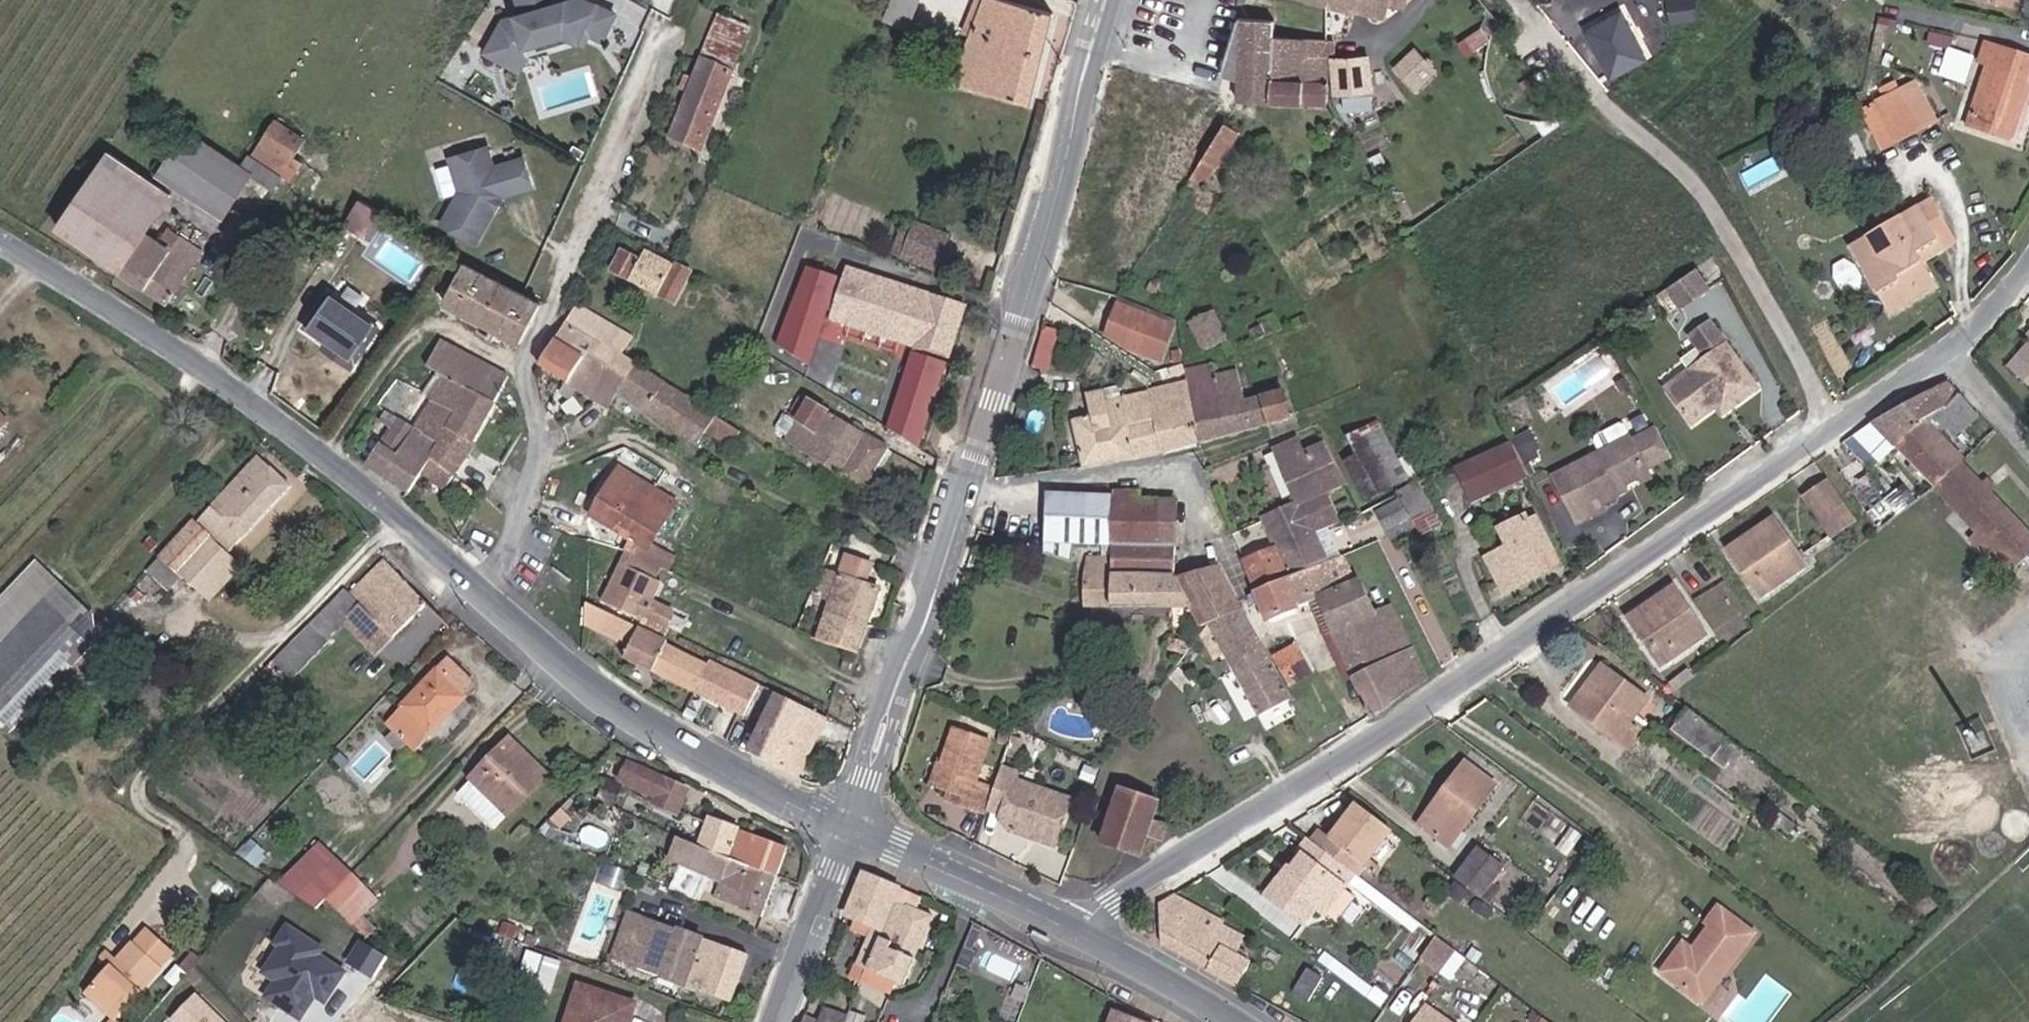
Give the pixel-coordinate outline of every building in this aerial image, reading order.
[(546,49),(575,41),(576,42),(582,28),(589,31),(603,38),(614,12),(588,0),(575,0),(559,5),(557,0),(515,0),(520,17),(502,22),(495,35),(520,48),(535,44),(546,49)] [(919,0),(897,0),(892,13),(911,21),(919,0)] [(1054,16),(995,0),(974,0),(960,36),(967,38),(950,84),(1030,106),(1054,16)] [(1327,4),(1379,19),(1381,13),(1399,19),(1405,0),(1313,0),(1327,4)] [(1670,20),(1698,17),(1696,0),(1668,0),(1670,20)] [(700,60),(727,71),(745,29),(735,25),(739,16),(724,10),(720,20),(717,18),(700,60)] [(1236,100),(1266,102),(1269,37),(1273,20),(1235,19),(1218,73),(1236,78),(1236,100)] [(1608,19),(1582,32),(1607,80),(1633,66),(1608,19)] [(589,31),(582,28),(576,42),(583,45),(589,31)] [(520,48),(495,35),(485,54),(517,71),(526,55),(546,49),(535,44),(520,48)] [(1266,102),(1325,105),(1326,61),(1299,61),(1300,38),(1269,37),(1266,102)] [(1299,61),(1326,61),(1326,38),(1300,38),(1299,61)] [(1415,44),(1392,66),(1418,92),(1440,70),(1415,44)] [(1950,45),(1939,72),(1963,82),(1974,54),(1950,45)] [(2028,80),(2028,63),(1981,49),(1978,63),(1984,64),(1965,127),(2017,140),(2025,114),(2020,112),(2028,80)] [(1369,56),(1331,58),(1333,94),(1371,92),(1369,56)] [(733,74),(727,71),(700,60),(699,60),(666,139),(700,154),(733,74)] [(1116,64),(1102,109),(1147,122),(1135,163),(1188,178),(1223,121),(1228,113),(1222,96),(1116,64)] [(1941,118),(1925,86),(1903,97),(1918,129),(1941,118)] [(1892,143),(1918,129),(1903,97),(1900,91),(1874,105),(1892,143)] [(1892,143),(1874,105),(1860,112),(1876,149),(1892,143)] [(1223,121),(1188,178),(1201,185),(1215,164),(1219,166),(1239,132),(1223,121)] [(283,125),(266,154),(288,167),(282,176),(288,180),(311,145),(283,125)] [(288,167),(266,154),(253,174),(194,136),(165,179),(231,222),(256,183),(265,188),(277,172),(282,176),(288,167)] [(481,153),(449,163),(459,198),(445,223),(474,240),(491,209),(490,203),(494,195),(523,187),(516,164),(487,173),(481,153)] [(56,237),(167,305),(193,265),(170,251),(146,236),(169,198),(104,158),(56,237)] [(1911,255),(1936,240),(1916,206),(1846,248),(1886,315),(1933,290),(1918,266),(1911,255)] [(366,237),(375,222),(362,214),(353,228),(366,237)] [(898,263),(911,223),(901,220),(887,259),(898,263)] [(898,263),(934,276),(948,237),(911,223),(898,263)] [(170,251),(193,265),(201,252),(178,239),(170,251)] [(1943,252),(1936,240),(1911,255),(1918,266),(1943,252)] [(692,273),(674,263),(672,267),(642,251),(637,259),(619,249),(608,271),(675,305),(692,273)] [(788,259),(766,314),(763,321),(790,330),(813,268),(788,259)] [(540,304),(463,261),(441,306),(516,345),(540,304)] [(1695,267),(1663,289),(1679,311),(1710,290),(1695,267)] [(863,402),(860,413),(884,428),(922,439),(964,309),(847,273),(832,320),(919,348),(909,381),(896,378),(886,408),(863,402)] [(349,372),(377,332),(325,296),(301,330),(323,346),(329,350),(325,355),(349,372)] [(573,301),(563,317),(562,320),(602,344),(590,365),(607,375),(622,353),(631,335),(573,301)] [(1117,301),(1108,326),(1133,335),(1164,345),(1173,320),(1117,301)] [(1228,336),(1214,310),(1187,322),(1200,350),(1228,336)] [(822,329),(845,337),(848,326),(826,318),(822,329)] [(602,344),(562,320),(535,368),(605,410),(613,397),(635,362),(622,353),(607,375),(590,365),(602,344)] [(1051,368),(1058,327),(1042,324),(1035,365),(1051,368)] [(1694,424),(1711,413),(1723,405),(1730,416),(1757,398),(1707,327),(1693,338),(1696,344),(1702,339),(1714,357),(1669,386),(1681,404),(1694,424)] [(1164,345),(1133,335),(1128,350),(1159,360),(1164,345)] [(493,403),(508,378),(438,341),(424,367),(434,372),(445,377),(493,403)] [(325,355),(329,350),(323,346),(319,351),(325,355)] [(2021,356),(2028,363),(2028,346),(2021,356)] [(2021,356),(2011,367),(2024,378),(2028,372),(2028,363),(2021,356)] [(726,457),(743,432),(723,420),(635,362),(613,397),(716,460),(721,454),(726,457)] [(1188,381),(1200,445),(1291,421),(1283,392),(1243,402),(1237,371),(1214,376),(1212,365),(1185,370),(1188,381)] [(445,377),(434,372),(421,394),(431,400),(445,377)] [(468,446),(493,403),(445,377),(431,400),(414,429),(438,444),(429,459),(455,475),(472,448),(468,446)] [(1936,425),(1968,397),(1952,379),(1874,423),(1893,444),(1898,441),(1934,482),(1957,463),(1960,460),(1933,427),(1936,425)] [(1148,390),(1161,453),(1200,445),(1188,381),(1148,390)] [(1669,386),(1662,390),(1674,409),(1681,404),(1669,386)] [(1117,399),(1117,397),(1115,388),(1100,390),(1102,401),(1117,399)] [(414,429),(431,400),(421,394),(414,390),(398,419),(414,429)] [(1072,421),(1081,468),(1161,453),(1148,390),(1117,397),(1117,399),(1102,401),(1100,390),(1093,391),(1095,404),(1087,405),(1089,418),(1072,421)] [(1085,392),(1087,405),(1095,404),(1093,391),(1085,392)] [(1950,441),(1981,412),(1968,397),(1936,425),(1950,441)] [(863,491),(888,450),(806,402),(782,443),(863,491)] [(1723,405),(1711,413),(1719,424),(1730,416),(1723,405)] [(14,424),(0,411),(0,438),(14,424)] [(1378,495),(1398,487),(1411,481),(1380,419),(1349,433),(1357,451),(1378,495)] [(1598,457),(1551,485),(1579,533),(1606,515),(1602,509),(1616,500),(1609,490),(1613,487),(1622,489),(1639,478),(1647,472),(1645,469),(1672,454),(1658,427),(1630,443),(1622,429),(1616,427),(1594,440),(1592,446),(1598,457)] [(438,444),(414,429),(398,456),(379,444),(365,469),(406,496),(418,477),(429,459),(438,444)] [(1348,482),(1325,438),(1303,447),(1298,435),(1272,446),(1295,503),(1328,490),(1348,482)] [(1531,477),(1511,437),(1452,463),(1472,503),(1502,490),(1522,481),(1531,477)] [(1362,502),(1378,495),(1357,451),(1350,455),(1351,477),(1362,502)] [(158,559),(178,578),(182,582),(214,549),(221,557),(289,488),(257,457),(158,559)] [(444,493),(455,475),(429,459),(418,477),(444,493)] [(2012,569),(2028,555),(2028,540),(1991,498),(1990,497),(1979,485),(1957,463),(1935,483),(1978,531),(1966,541),(1979,556),(1984,552),(1990,558),(1997,552),(2012,569)] [(1642,483),(1650,477),(1647,472),(1639,478),(1642,483)] [(1831,532),(1857,516),(1830,476),(1805,492),(1831,532)] [(1398,487),(1401,494),(1411,513),(1430,504),(1418,478),(1411,481),(1398,487)] [(1522,481),(1502,490),(1506,500),(1527,490),(1522,481)] [(1990,497),(1991,498),(1996,494),(1983,481),(1979,485),(1990,497)] [(623,554),(659,570),(678,529),(617,492),(617,490),(607,483),(587,515),(587,520),(623,541),(626,537),(630,539),(623,554)] [(1609,490),(1616,500),(1625,494),(1622,489),(1613,487),(1609,490)] [(1045,489),(1041,550),(1070,561),(1072,542),(1112,543),(1111,570),(1133,570),(1137,493),(1045,489)] [(1295,503),(1259,517),(1271,548),(1316,529),(1329,524),(1340,519),(1328,490),(1295,503)] [(1159,544),(1163,500),(1164,495),(1137,493),(1133,570),(1176,572),(1177,544),(1159,544)] [(1411,513),(1401,494),(1375,506),(1385,527),(1411,514),(1411,513)] [(1179,501),(1163,500),(1159,544),(1177,544),(1179,501)] [(1484,555),(1503,594),(1551,567),(1545,555),(1556,549),(1536,511),(1527,515),(1525,509),(1497,524),(1506,544),(1484,555)] [(1390,539),(1418,526),(1411,514),(1385,527),(1390,539)] [(1807,564),(1775,514),(1727,547),(1759,594),(1807,564)] [(1328,561),(1342,555),(1329,524),(1316,529),(1328,561)] [(1271,548),(1243,559),(1242,560),(1254,591),(1328,561),(1316,529),(1271,548)] [(1328,561),(1254,591),(1265,621),(1306,601),(1315,596),(1353,676),(1371,713),(1429,673),(1393,604),(1373,612),(1361,578),(1368,574),(1357,549),(1342,555),(1328,561)] [(623,554),(619,561),(655,578),(659,570),(623,554)] [(425,604),(379,556),(345,589),(392,637),(425,604)] [(814,642),(856,657),(877,590),(861,585),(867,565),(841,557),(814,642)] [(165,591),(178,578),(158,559),(147,572),(165,591)] [(655,578),(619,561),(601,601),(665,633),(675,613),(653,602),(661,585),(653,582),(655,578)] [(1219,564),(1176,572),(1190,608),(1200,626),(1210,621),(1239,602),(1219,564)] [(15,737),(98,652),(78,634),(93,618),(40,569),(0,613),(0,724),(15,737)] [(1190,608),(1176,572),(1133,570),(1111,570),(1110,604),(1190,608)] [(1707,632),(1674,583),(1628,615),(1660,662),(1707,632)] [(345,589),(272,662),(291,682),(326,647),(322,643),(340,623),(374,656),(392,637),(345,589)] [(1315,596),(1306,601),(1342,681),(1353,676),(1315,596)] [(691,695),(708,661),(583,600),(583,631),(625,652),(621,661),(691,695)] [(1270,662),(1239,602),(1210,621),(1257,711),(1288,696),(1283,687),(1270,662)] [(1293,649),(1270,662),(1283,687),(1306,674),(1293,649)] [(1617,739),(1637,715),(1652,696),(1601,658),(1569,702),(1617,739)] [(708,661),(691,695),(743,719),(759,686),(708,661)] [(402,708),(429,734),(463,699),(457,693),(465,684),(446,665),(437,674),(434,671),(399,704),(402,708)] [(798,779),(828,720),(776,695),(747,753),(798,779)] [(1724,764),(1739,745),(1687,706),(1672,726),(1724,764)] [(429,734),(402,708),(387,724),(414,750),(429,734)] [(1647,723),(1637,715),(1617,739),(1629,748),(1647,723)] [(983,816),(992,789),(976,784),(988,743),(950,731),(938,766),(932,788),(944,792),(959,797),(956,807),(983,816)] [(491,828),(545,777),(507,739),(468,778),(472,783),(459,796),(491,828)] [(1497,781),(1467,759),(1418,821),(1437,835),(1445,826),(1458,836),(1497,781)] [(932,788),(938,766),(931,763),(924,785),(932,788)] [(678,817),(689,792),(627,764),(619,782),(649,795),(646,804),(678,817)] [(1055,838),(1070,793),(999,769),(992,789),(988,801),(1003,806),(1001,812),(1011,823),(1030,830),(1032,825),(1039,828),(1038,832),(1055,838)] [(1156,836),(1161,822),(1150,819),(1156,800),(1118,786),(1101,836),(1139,851),(1145,833),(1156,836)] [(941,802),(956,807),(959,797),(944,792),(941,802)] [(1354,796),(1326,833),(1368,862),(1395,827),(1354,796)] [(695,846),(775,880),(785,858),(783,854),(738,835),(740,832),(706,818),(695,846)] [(1368,862),(1326,833),(1316,825),(1307,836),(1309,837),(1359,875),(1368,862)] [(1359,875),(1309,837),(1299,850),(1304,853),(1292,870),(1297,873),(1289,883),(1279,875),(1265,897),(1303,925),(1318,907),(1345,927),(1369,896),(1353,883),(1359,875)] [(760,919),(775,880),(695,846),(675,838),(665,863),(677,868),(668,888),(694,899),(704,878),(720,885),(714,900),(760,919)] [(232,857),(270,882),(275,886),(289,872),(249,839),(232,857)] [(320,841),(289,872),(275,886),(314,911),(324,900),(351,872),(320,841)] [(1457,873),(1483,893),(1505,865),(1479,844),(1457,873)] [(899,881),(861,865),(843,911),(856,917),(850,931),(864,937),(849,974),(890,991),(896,979),(903,982),(932,913),(914,904),(892,895),(899,881)] [(394,916),(351,872),(324,900),(368,942),(394,916)] [(920,892),(899,881),(892,895),(914,904),(920,892)] [(1194,902),(1162,885),(1140,898),(1127,921),(1236,982),(1249,958),(1214,938),(1228,909),(1200,893),(1194,902)] [(1730,903),(1716,920),(1747,943),(1760,927),(1730,903)] [(616,938),(633,943),(641,921),(625,915),(616,938)] [(1747,943),(1716,920),(1698,943),(1688,935),(1664,965),(1704,997),(1747,943)] [(641,921),(633,943),(624,964),(730,1001),(746,958),(641,921)] [(315,996),(326,1003),(350,962),(284,924),(257,970),(272,978),(262,995),(302,1018),(315,996)] [(93,998),(120,1021),(130,1021),(170,975),(167,972),(180,958),(153,935),(141,949),(137,948),(93,998)] [(1438,935),(1422,956),(1439,969),(1455,947),(1438,935)] [(565,961),(529,948),(517,983),(553,995),(565,961)] [(1308,998),(1322,976),(1307,966),(1293,988),(1308,998)] [(634,1006),(577,987),(565,1021),(628,1021),(634,1006)] [(197,988),(168,1016),(174,1021),(230,1021),(197,988)] [(1421,997),(1403,1021),(1458,1021),(1421,997)] [(860,1005),(849,1001),(845,1012),(844,1015),(855,1018),(860,1005)] [(844,1015),(845,1012),(824,1003),(819,1016),(804,1010),(798,1020),(798,1021),(841,1021),(844,1015)] [(1109,1005),(1103,1021),(1151,1021),(1109,1005)]
